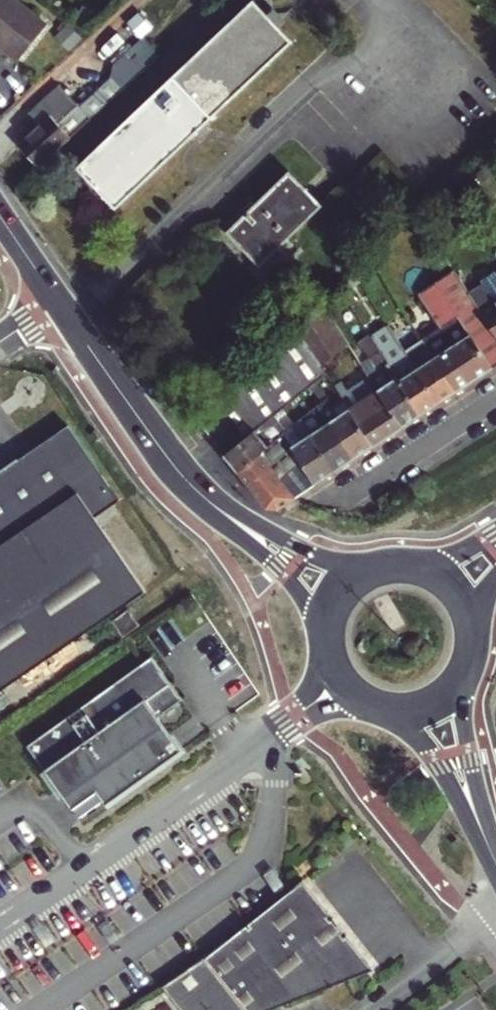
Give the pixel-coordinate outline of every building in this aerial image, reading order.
[(17,64),(48,25),(17,0),(0,0),(0,51),(17,64)] [(294,42),(255,1),(78,168),(118,210),(294,42)] [(115,67),(112,78),(124,91),(149,67),(140,57),(134,62),(128,56),(115,67)] [(18,143),(40,167),(124,91),(112,78),(80,107),(60,86),(29,115),(39,126),(23,141),(22,139),(18,143)] [(228,234),(261,266),(278,249),(322,207),(290,175),(228,234)] [(439,329),(473,384),(495,369),(495,338),(479,311),(444,255),(407,278),(439,329)] [(495,338),(495,300),(479,311),(495,338)] [(350,348),(329,312),(323,303),(298,327),(322,366),(350,348)] [(410,322),(410,323),(456,396),(468,388),(473,384),(439,329),(434,333),(422,314),(410,322)] [(438,407),(398,343),(396,344),(383,323),(369,332),(370,334),(369,336),(420,419),(438,407)] [(390,330),(398,343),(438,407),(456,396),(410,323),(397,331),(394,327),(390,330)] [(287,408),(294,402),(310,390),(314,388),(328,376),(322,366),(298,327),(198,423),(224,456),(287,408)] [(420,419),(369,336),(359,342),(370,360),(361,366),(369,377),(402,431),(420,419)] [(402,431),(369,377),(347,391),(342,383),(334,387),(337,391),(345,405),(373,450),(402,431)] [(314,388),(310,390),(320,406),(324,403),(314,388)] [(320,406),(310,390),(294,402),(300,410),(305,418),(318,408),(320,406)] [(320,406),(318,408),(353,463),(373,450),(345,405),(336,411),(328,399),(324,403),(320,406)] [(300,410),(294,402),(287,408),(293,417),(300,410)] [(224,456),(238,475),(270,448),(265,441),(281,427),(293,417),(287,408),(224,456)] [(353,463),(318,408),(305,418),(301,422),(335,475),(353,463)] [(286,434),(284,437),(315,487),(335,475),(301,422),(286,434)] [(70,426),(0,474),(0,693),(147,592),(96,518),(121,501),(70,426)] [(265,441),(270,448),(284,437),(286,434),(281,427),(265,441)] [(315,487),(284,437),(270,448),(238,475),(266,510),(277,512),(315,487)] [(128,611),(113,622),(124,638),(140,627),(128,611)] [(162,664),(152,649),(92,693),(28,740),(72,801),(78,796),(89,811),(182,742),(158,710),(145,692),(168,675),(160,665),(162,664)] [(168,675),(145,692),(158,710),(182,692),(162,664),(160,665),(168,675)] [(78,796),(72,801),(83,815),(89,811),(78,796)] [(207,952),(165,980),(187,1009),(258,1009),(350,973),(353,975),(376,966),(350,931),(347,934),(344,930),(343,929),(339,931),(330,920),(334,917),(332,915),(330,912),(333,909),(307,875),(287,890),(207,952)] [(336,913),(332,915),(334,917),(330,920),(339,931),(343,929),(344,930),(347,927),(336,913)]
